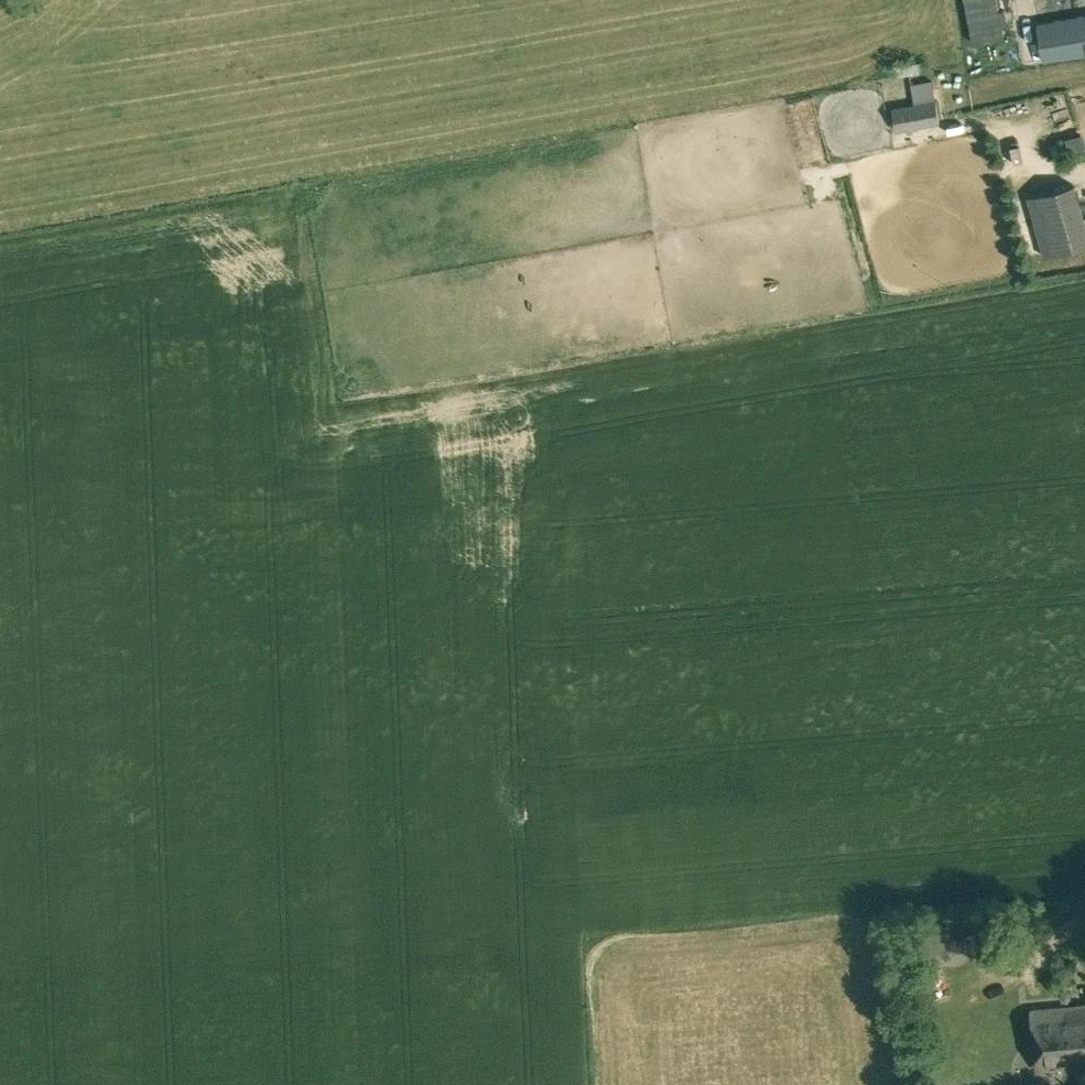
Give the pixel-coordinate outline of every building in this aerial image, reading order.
[(1038,22),(1044,62),(1084,57),(1084,14),(1038,22)] [(915,103),(893,109),(896,133),(940,124),(932,81),(911,84),(915,103)] [(1070,155),(1084,151),(1084,137),(1066,142),(1070,155)] [(1075,186),(1026,198),(1045,258),(1084,247),(1084,221),(1075,186)] [(1038,1070),(1084,1065),(1084,1005),(1032,1010),(1038,1070)]
